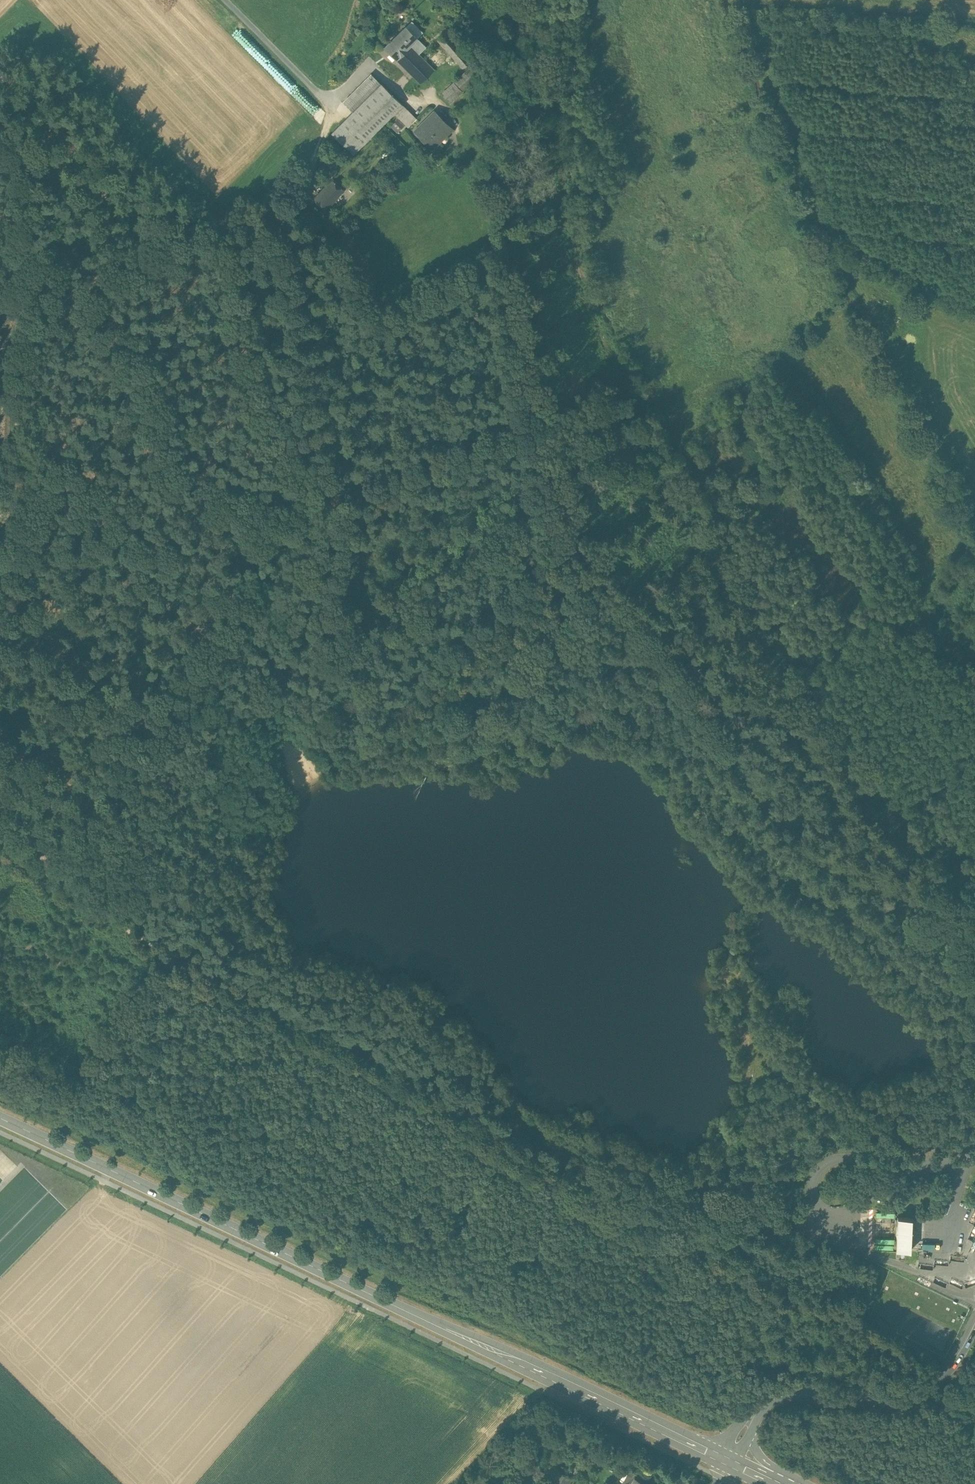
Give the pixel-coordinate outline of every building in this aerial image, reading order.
[(406,26),(385,48),(396,59),(410,45),(417,38),(406,26)] [(410,45),(419,54),(426,46),(417,38),(410,45)] [(419,54),(410,45),(396,59),(420,83),(434,69),(419,54)] [(465,48),(454,58),(462,67),(473,58),(465,48)] [(469,66),(441,93),(450,102),(478,75),(469,66)] [(371,74),(343,102),(353,112),(381,84),(371,74)] [(353,112),(332,133),(353,154),(394,113),(402,105),(381,84),(353,112)] [(417,119),(402,105),(394,113),(408,127),(417,119)] [(435,111),(415,131),(432,147),(451,127),(435,111)] [(397,156),(390,148),(381,155),(388,164),(397,156)] [(339,162),(331,156),(326,162),(334,168),(339,162)] [(331,179),(313,200),(326,211),(344,191),(331,179)] [(911,1216),(897,1215),(896,1247),(910,1248),(911,1216)] [(557,1448),(566,1453),(569,1448),(559,1443),(557,1448)] [(610,1463),(616,1466),(622,1455),(616,1452),(610,1463)] [(556,1469),(549,1481),(554,1483),(567,1483),(571,1477),(556,1469)]
